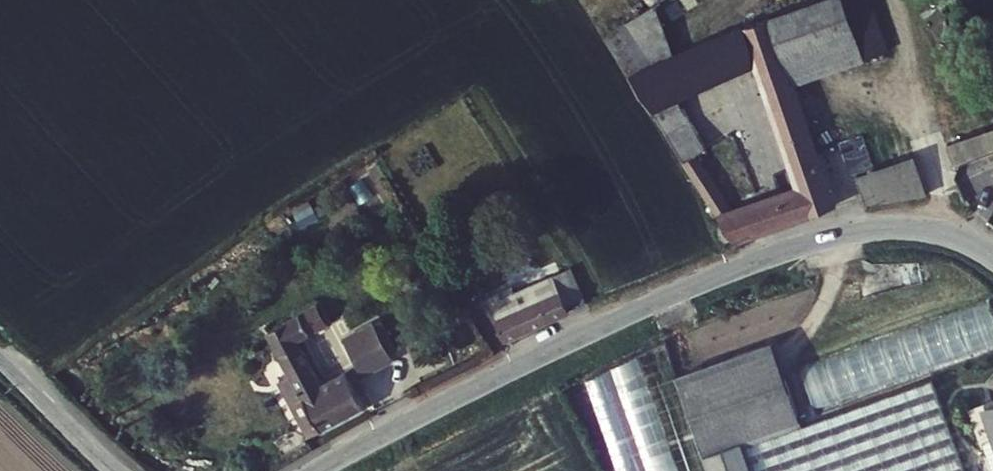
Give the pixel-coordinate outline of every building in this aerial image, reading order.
[(785,26),(798,64),(806,91),(902,57),(882,0),(852,0),(852,1),(785,26)] [(596,38),(609,57),(646,34),(641,22),(596,38)] [(781,69),(798,64),(785,26),(759,36),(781,69)] [(693,156),(674,107),(661,73),(646,34),(609,57),(609,58),(679,164),(691,157),(693,156)] [(759,36),(661,73),(674,107),(768,72),(759,36)] [(768,72),(801,199),(808,224),(840,211),(806,91),(798,64),(781,69),(759,36),(768,72)] [(964,169),(992,156),(992,133),(956,150),(964,169)] [(841,141),(850,170),(869,164),(860,135),(841,141)] [(738,253),(793,230),(785,205),(736,225),(691,157),(679,164),(738,253)] [(874,181),(878,211),(938,203),(934,173),(874,181)] [(801,199),(785,205),(793,230),(808,224),(801,199)] [(577,274),(527,294),(532,306),(559,296),(568,319),(574,316),(573,312),(590,306),(577,274)] [(514,291),(500,297),(503,303),(517,298),(514,291)] [(532,306),(527,294),(503,303),(500,297),(492,299),(509,341),(568,319),(559,296),(532,306)] [(333,310),(275,344),(296,384),(288,389),(302,413),(312,407),(331,439),(376,414),(370,403),(357,380),(332,394),(307,352),(344,330),(333,310)] [(668,355),(686,401),(782,364),(764,318),(668,355)] [(412,351),(395,321),(388,324),(406,354),(412,351)] [(409,358),(406,354),(388,324),(357,344),(374,370),(378,377),(409,358)] [(925,351),(809,396),(700,438),(713,470),(973,470),(925,351)] [(782,364),(686,401),(700,438),(797,400),(782,364)] [(374,370),(357,380),(370,403),(375,401),(365,384),(378,377),(374,370)]
